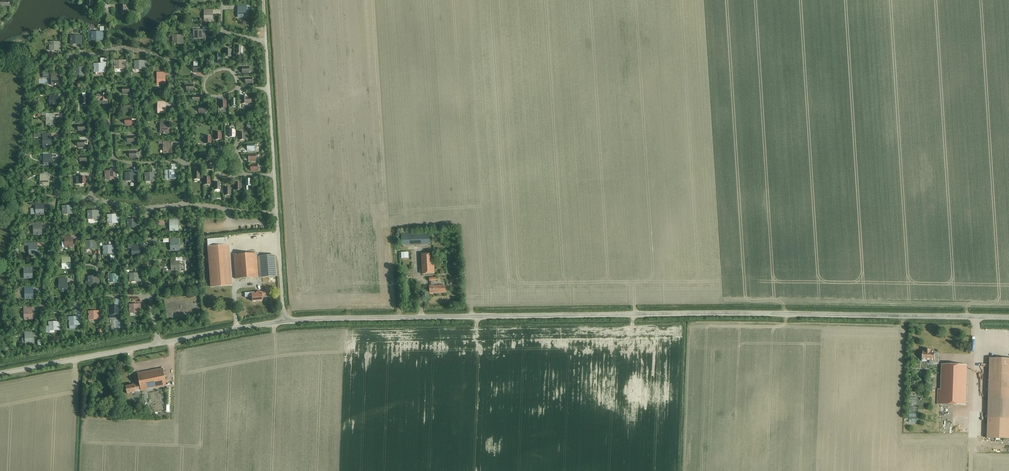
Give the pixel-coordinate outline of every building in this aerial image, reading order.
[(238,6),(238,18),(246,17),(246,6),(238,6)] [(103,32),(91,32),(91,29),(88,29),(88,36),(91,36),(91,40),(103,40),(103,32)] [(193,30),(194,38),(205,38),(205,30),(193,30)] [(70,36),(71,44),(82,44),(82,36),(70,36)] [(49,42),(49,50),(60,50),(60,42),(49,42)] [(114,61),(115,69),(126,69),(125,61),(114,61)] [(134,61),(135,69),(146,69),(146,61),(134,61)] [(94,64),(94,72),(105,72),(105,64),(94,64)] [(75,68),(75,76),(86,75),(86,67),(75,68)] [(157,73),(157,84),(165,84),(165,73),(157,73)] [(52,74),(52,85),(60,85),(59,74),(52,74)] [(50,94),(50,105),(58,105),(58,94),(50,94)] [(158,102),(158,113),(166,113),(166,102),(158,102)] [(46,114),(47,125),(55,125),(54,114),(46,114)] [(160,122),(160,133),(168,133),(168,122),(160,122)] [(43,134),(43,145),(51,145),(51,134),(43,134)] [(163,142),(163,153),(171,153),(171,142),(163,142)] [(43,154),(44,165),(51,165),(51,154),(43,154)] [(118,179),(116,179),(116,171),(105,171),(105,179),(115,179),(115,185),(118,185),(118,179)] [(165,171),(165,179),(176,179),(176,171),(165,171)] [(125,173),(125,181),(136,180),(136,172),(125,173)] [(145,173),(145,181),(156,181),(156,173),(145,173)] [(40,174),(40,185),(48,185),(48,174),(40,174)] [(43,203),(35,203),(35,202),(30,202),(31,206),(36,205),(36,218),(41,218),(41,214),(44,214),(43,203)] [(73,208),(69,208),(69,206),(62,206),(63,214),(74,214),(73,208)] [(99,213),(94,213),(94,211),(87,211),(88,219),(99,219),(99,213)] [(118,217),(114,217),(114,215),(107,215),(108,223),(119,223),(118,217)] [(170,220),(170,231),(178,230),(178,219),(170,220)] [(138,221),(134,222),(134,220),(127,220),(127,228),(138,227),(138,221)] [(39,223),(34,224),(34,223),(29,223),(29,226),(33,225),(34,235),(42,234),(41,227),(39,228),(39,223)] [(401,235),(401,245),(430,244),(429,234),(401,235)] [(73,240),(71,240),(70,235),(65,236),(65,247),(73,247),(73,240)] [(85,241),(86,249),(92,249),(92,247),(96,247),(96,241),(98,241),(97,237),(94,237),(95,241),(85,241)] [(207,239),(208,247),(228,245),(227,238),(207,239)] [(170,239),(171,250),(178,250),(178,239),(170,239)] [(37,243),(29,244),(29,243),(24,243),(25,246),(29,246),(29,255),(37,254),(37,243)] [(138,245),(132,245),(128,245),(128,249),(132,249),(132,256),(140,256),(140,249),(138,250),(138,245)] [(208,247),(211,287),(231,285),(228,245),(208,247)] [(103,246),(103,254),(110,254),(110,252),(114,252),(114,246),(103,246)] [(275,256),(257,257),(256,253),(257,253),(257,249),(246,250),(246,254),(234,255),(235,279),(276,276),(275,256)] [(421,254),(422,274),(434,273),(433,254),(421,254)] [(62,257),(62,268),(70,268),(70,257),(62,257)] [(171,259),(171,270),(179,270),(179,261),(183,261),(183,257),(176,258),(176,259),(171,259)] [(32,271),(30,271),(30,267),(24,267),(24,278),(32,278),(32,271)] [(129,275),(130,282),(142,281),(141,273),(129,274),(129,275)] [(108,275),(109,283),(120,282),(119,274),(108,275)] [(88,276),(88,284),(99,284),(99,276),(88,276)] [(59,278),(59,289),(67,289),(67,278),(59,278)] [(434,281),(435,281),(435,278),(429,278),(429,281),(431,281),(431,286),(429,286),(429,293),(445,293),(445,285),(434,285),(434,281)] [(31,287),(28,287),(28,286),(23,286),(23,289),(25,289),(25,298),(33,298),(33,292),(31,292),(31,287)] [(262,295),(265,294),(265,291),(257,292),(244,293),(245,297),(252,297),(252,301),(262,301),(262,295)] [(129,305),(129,312),(141,312),(140,304),(129,305)] [(120,308),(116,309),(116,306),(109,307),(109,309),(106,309),(106,315),(109,315),(109,314),(115,314),(120,314),(120,308)] [(32,312),(30,312),(30,308),(24,308),(24,319),(32,319),(32,312)] [(99,322),(101,322),(101,311),(89,311),(89,319),(99,319),(99,322)] [(69,317),(69,325),(76,325),(76,323),(80,323),(80,317),(69,317)] [(60,324),(56,324),(56,322),(49,322),(49,326),(46,326),(46,331),(49,331),(49,330),(60,330),(60,324)] [(33,336),(31,336),(31,332),(25,332),(26,343),(34,343),(33,336)] [(935,352),(931,351),(931,350),(925,349),(924,351),(922,351),(922,361),(927,361),(927,360),(933,360),(933,364),(938,364),(939,353),(935,353),(935,352)] [(987,419),(1008,419),(1008,359),(989,358),(987,419)] [(937,404),(966,405),(967,365),(941,364),(940,397),(937,397),(937,404)] [(141,389),(141,391),(166,386),(163,368),(137,373),(140,385),(135,386),(134,385),(126,386),(127,394),(136,392),(135,390),(141,389)] [(954,428),(970,429),(970,421),(954,420),(954,428)]
